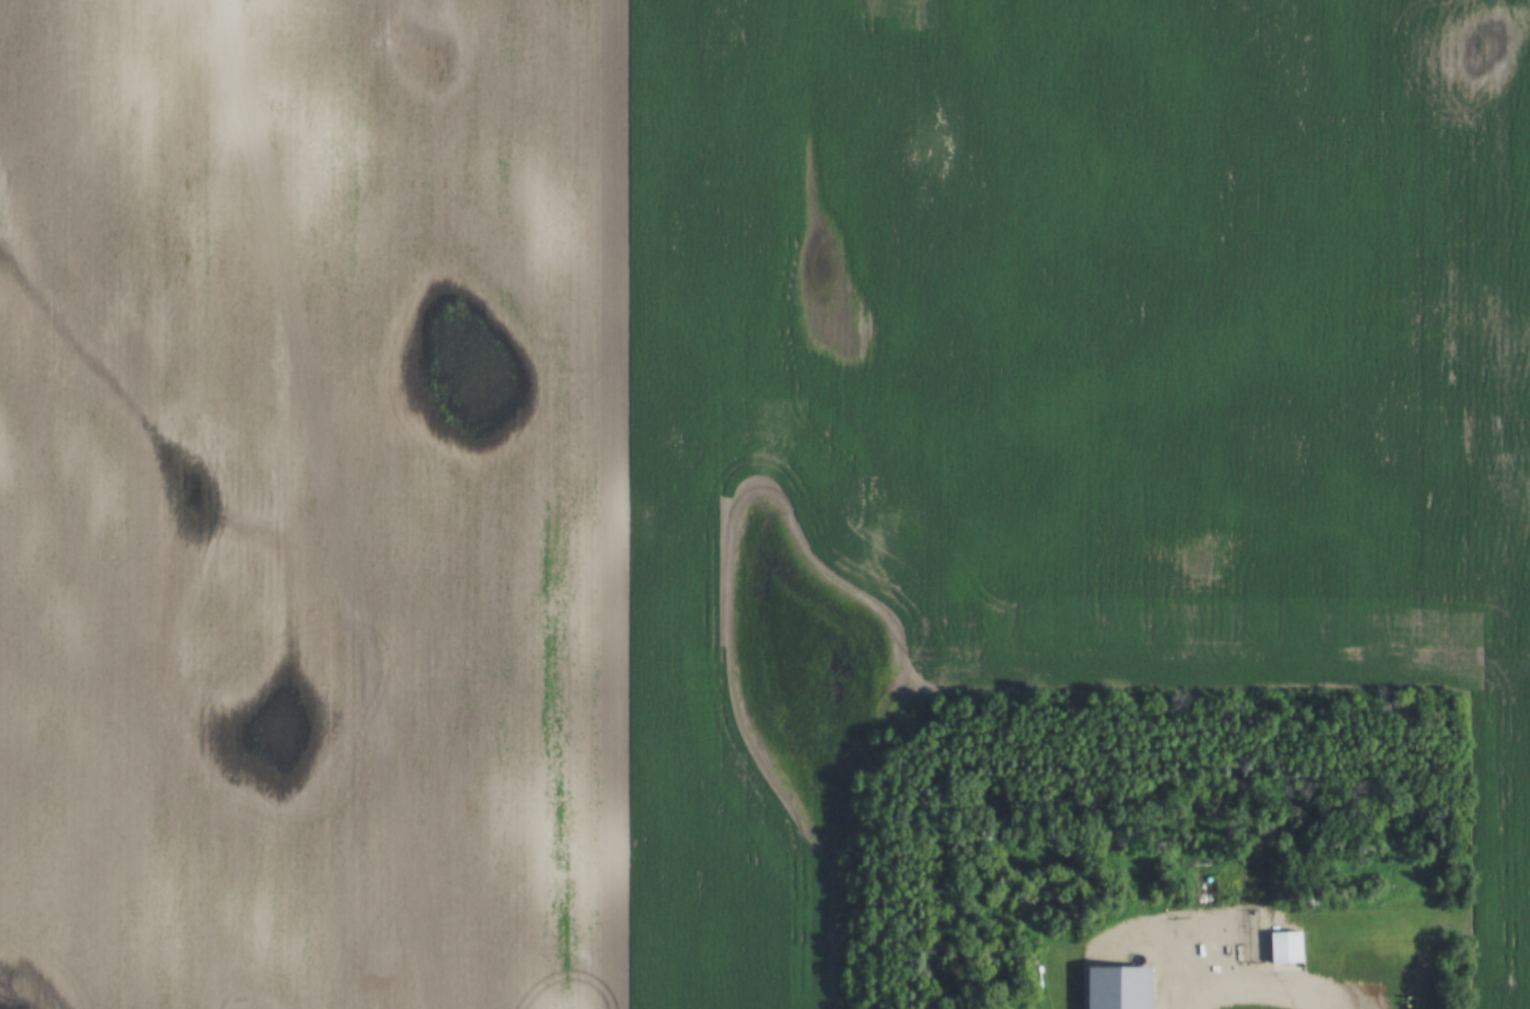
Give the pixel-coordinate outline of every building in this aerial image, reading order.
[(1270,969),(1302,969),(1302,933),(1270,933),(1270,969)]
